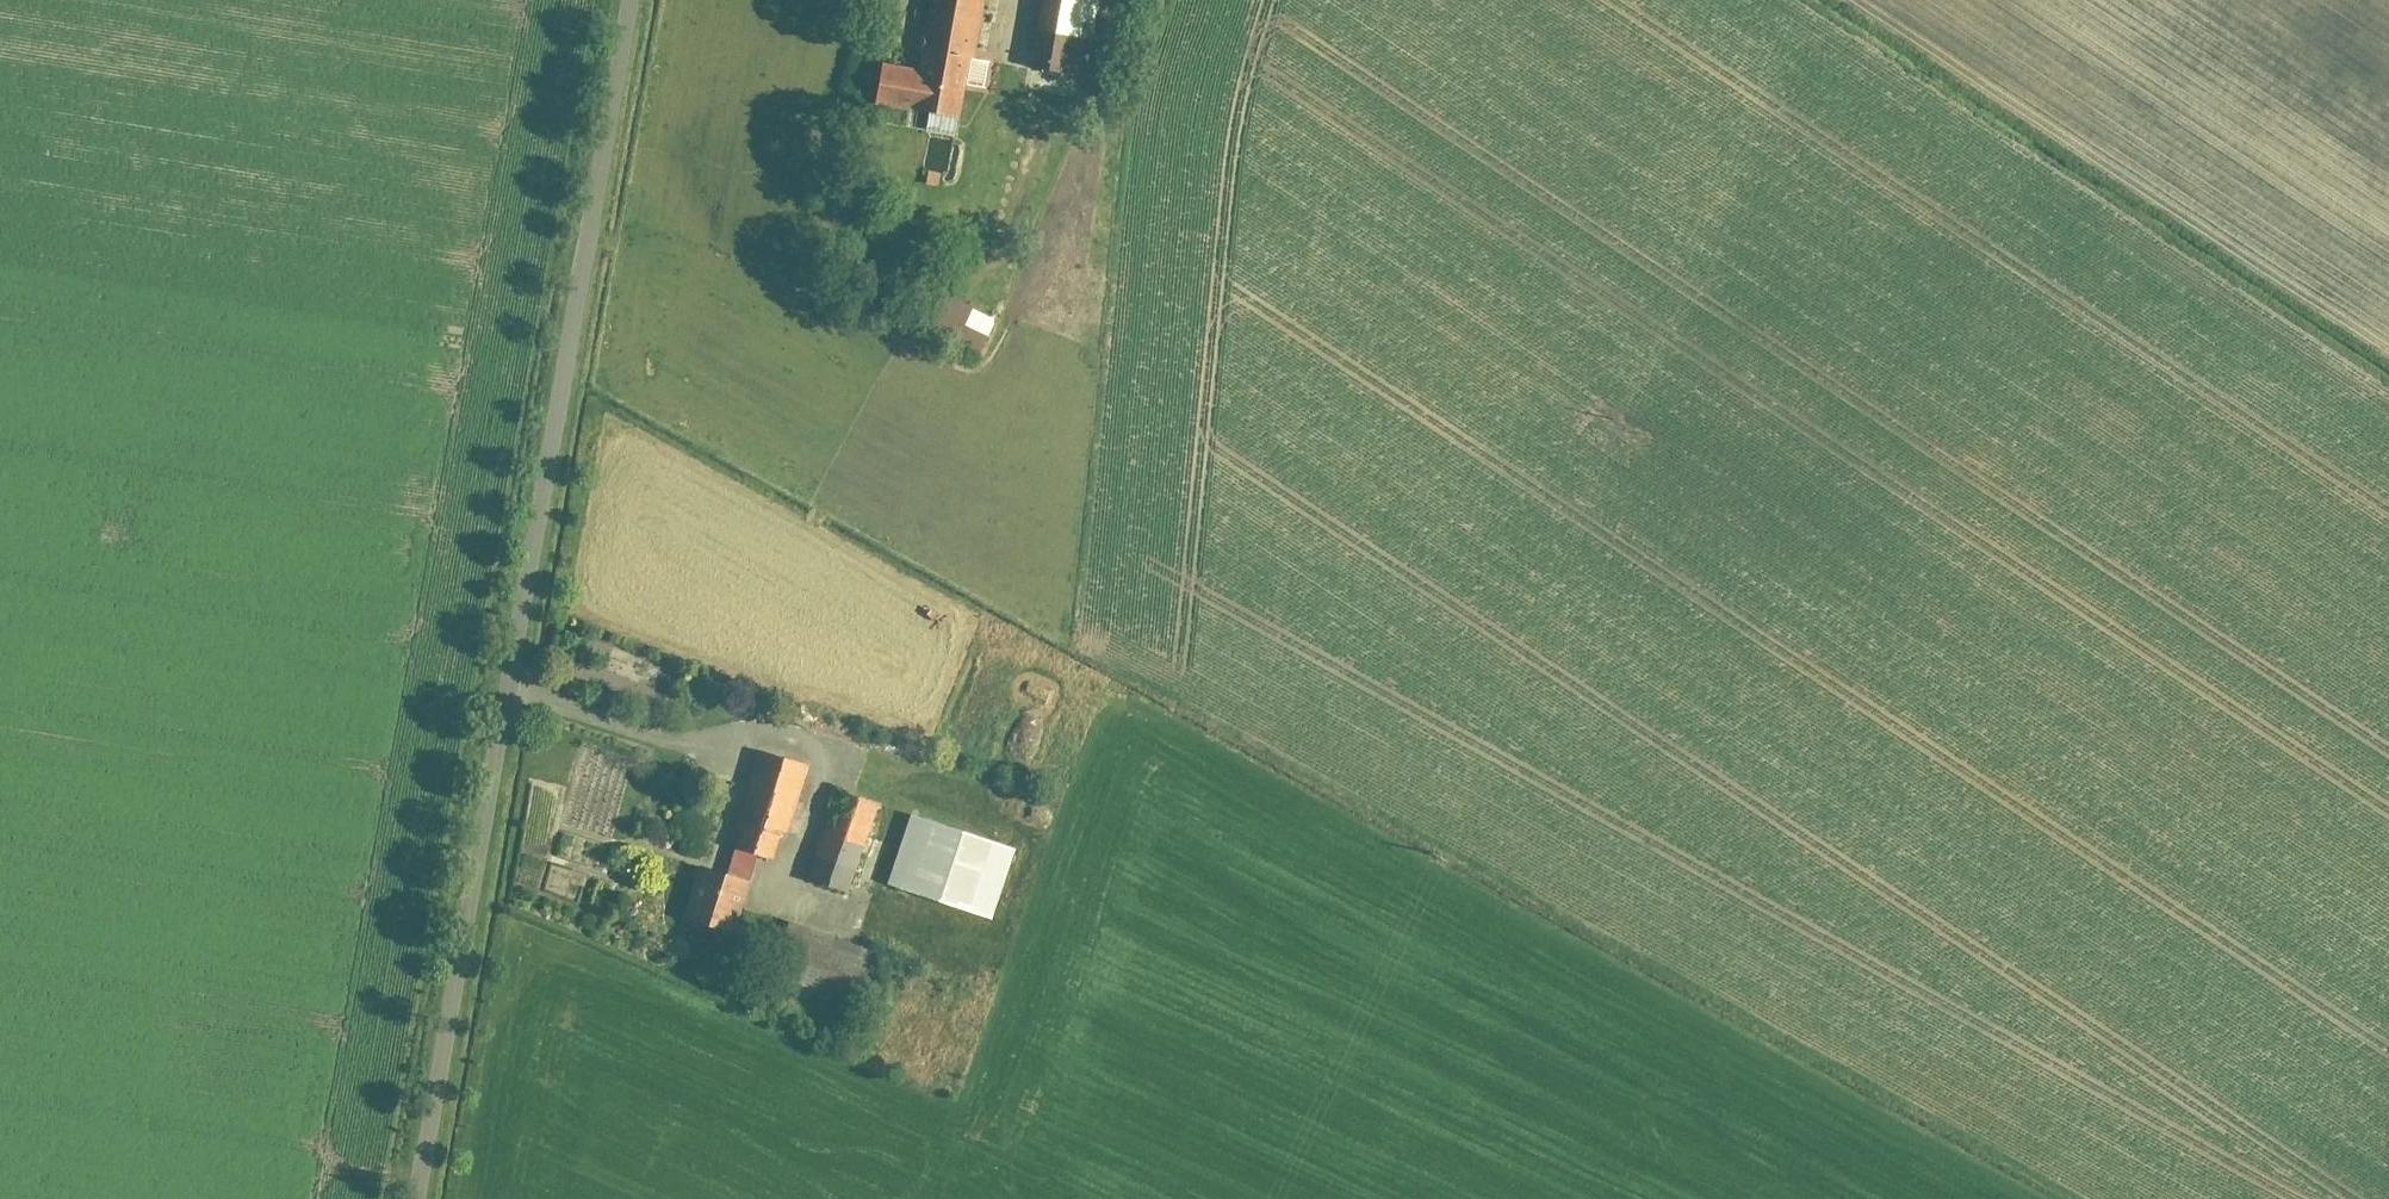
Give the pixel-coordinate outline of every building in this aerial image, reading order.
[(871,111),(966,126),(971,97),(984,99),(989,67),(975,64),(985,0),(924,0),(912,76),(877,70),(871,111)] [(1027,69),(1086,79),(1100,0),(1039,0),(1027,69)] [(933,294),(923,314),(954,330),(964,311),(933,294)] [(963,328),(952,348),(974,360),(985,340),(963,328)] [(757,759),(728,851),(772,865),(802,773),(757,759)] [(832,799),(804,884),(847,898),(875,813),(832,799)] [(908,817),(882,889),(988,926),(1013,854),(908,817)] [(700,875),(681,928),(731,945),(749,892),(700,875)] [(783,925),(765,978),(858,1008),(875,956),(783,925)]
